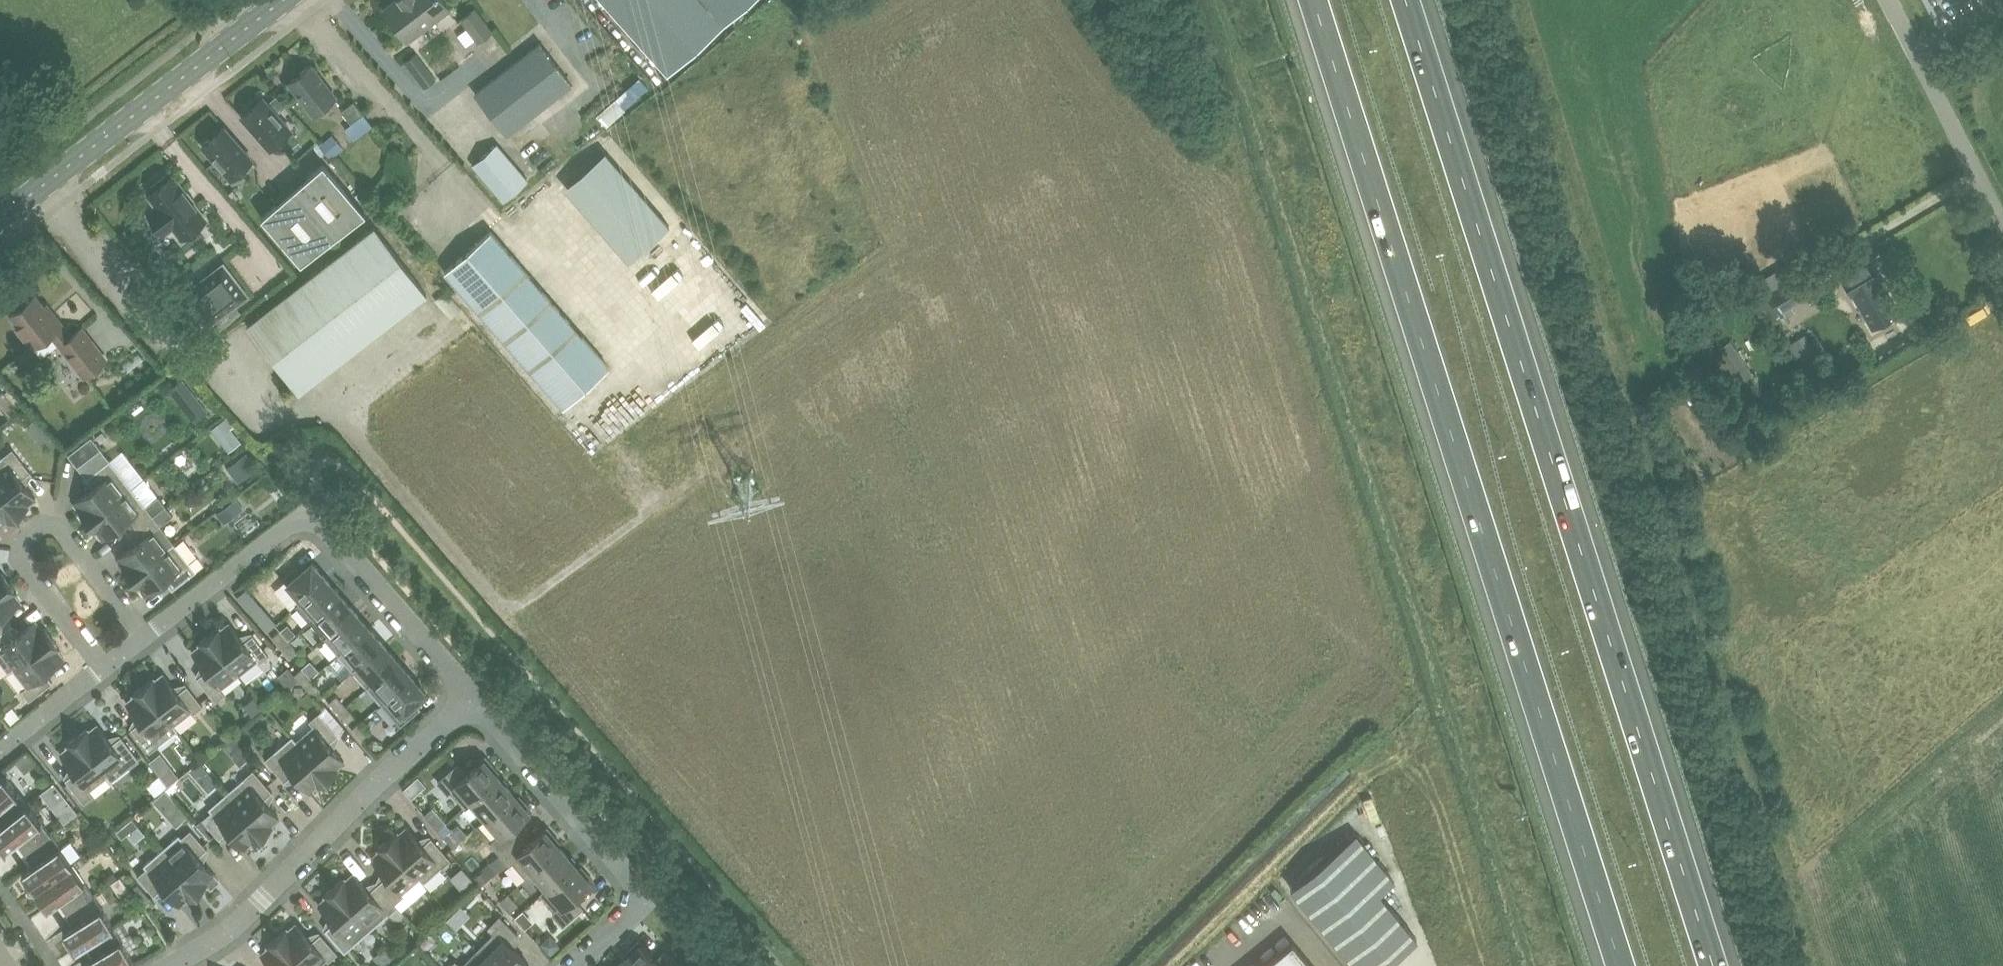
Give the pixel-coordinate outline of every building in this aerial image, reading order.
[(382,10),(406,42),(449,9),(442,0),(395,0),(382,10)] [(670,72),(751,0),(606,0),(670,72)] [(474,8),(460,19),(477,42),(491,31),(474,8)] [(539,43),(474,93),(507,135),(571,85),(539,43)] [(402,62),(421,87),(434,78),(414,52),(402,62)] [(310,65),(288,82),(313,114),(335,97),(310,65)] [(241,115),(245,119),(270,148),(290,130),(261,97),(258,100),(255,97),(249,103),(251,106),(241,115)] [(340,111),(350,123),(362,113),(352,101),(340,111)] [(222,127),(217,131),(202,145),(231,178),(251,160),(222,127)] [(333,135),(320,146),(331,159),(344,148),(333,135)] [(528,179),(497,142),(471,164),(503,200),(528,179)] [(332,238),(365,212),(322,163),(291,190),(332,238)] [(165,175),(149,187),(152,191),(148,194),(157,206),(147,213),(163,233),(172,226),(181,238),(206,219),(172,175),(167,178),(165,175)] [(332,238),(291,190),(260,216),(300,263),(332,238)] [(374,226),(246,325),(298,392),(426,294),(374,226)] [(490,231),(444,271),(563,407),(609,367),(490,231)] [(1868,259),(1840,275),(1853,296),(1872,327),(1899,311),(1880,280),(1880,279),(1868,259)] [(235,305),(247,295),(223,263),(185,293),(209,325),(213,322),(235,305)] [(1765,294),(1756,299),(1773,328),(1783,322),(1780,316),(1784,315),(1785,317),(1794,312),(1790,306),(1821,288),(1808,267),(1765,292),(1765,294)] [(15,308),(15,310),(10,314),(19,325),(16,327),(32,348),(51,333),(84,376),(105,360),(81,328),(70,336),(54,315),(51,317),(34,295),(29,299),(28,298),(26,298),(25,298),(23,298),(21,298),(20,299),(18,300),(17,301),(16,302),(15,304),(15,305),(15,307),(15,308)] [(235,305),(213,322),(219,331),(242,314),(235,305)] [(1799,326),(1784,335),(1806,369),(1821,360),(1799,326)] [(117,368),(123,375),(142,359),(136,352),(117,368)] [(166,390),(192,422),(206,411),(180,379),(166,390)] [(0,392),(0,407),(9,418),(19,411),(3,390),(0,392)] [(210,428),(228,451),(241,441),(231,427),(235,424),(227,415),(210,428)] [(90,438),(68,454),(76,465),(98,449),(90,438)] [(18,515),(29,507),(27,504),(35,498),(21,479),(30,472),(12,448),(0,457),(0,491),(18,515)] [(238,482),(257,468),(256,466),(259,464),(251,453),(248,456),(245,452),(226,467),(238,482)] [(86,522),(131,487),(109,459),(85,478),(93,487),(74,501),(80,510),(78,512),(86,522)] [(145,506),(131,487),(86,522),(94,532),(96,530),(103,539),(122,524),(129,534),(165,506),(158,496),(145,506)] [(0,491),(0,525),(6,520),(8,522),(18,515),(0,491)] [(236,497),(215,513),(223,523),(243,507),(236,497)] [(174,543),(159,524),(172,515),(165,506),(129,534),(136,543),(117,557),(123,565),(121,567),(129,578),(174,543)] [(174,543),(129,578),(137,588),(139,586),(146,594),(165,580),(172,589),(195,571),(174,543)] [(282,578),(302,600),(326,579),(311,562),(301,571),(296,565),(282,578)] [(8,582),(0,572),(0,589),(8,582)] [(302,600),(316,617),(340,595),(326,579),(302,600)] [(9,626),(2,617),(21,602),(14,594),(16,592),(8,582),(0,589),(0,633),(9,626)] [(323,637),(324,638),(355,611),(340,595),(316,617),(329,632),(323,637)] [(259,605),(251,612),(267,630),(275,623),(259,605)] [(369,628),(355,611),(324,638),(338,654),(369,628)] [(7,672),(52,638),(43,627),(41,629),(35,621),(16,635),(9,626),(0,633),(0,663),(7,672)] [(218,627),(208,635),(238,673),(256,659),(259,662),(268,655),(252,634),(243,641),(229,623),(220,629),(218,627)] [(383,644),(369,628),(338,654),(352,671),(383,644)] [(279,630),(272,636),(281,647),(289,641),(279,630)] [(238,673),(208,635),(198,643),(200,645),(191,651),(206,670),(196,677),(215,701),(224,694),(219,687),(238,673)] [(52,638),(7,672),(7,673),(14,668),(27,686),(21,690),(28,700),(52,682),(45,672),(64,658),(57,650),(59,648),(52,638)] [(297,651),(289,641),(281,647),(290,657),(297,651)] [(383,644),(352,671),(366,687),(397,660),(383,644)] [(366,687),(381,703),(411,676),(397,660),(366,687)] [(294,674),(303,684),(310,678),(302,668),(294,674)] [(153,678),(142,686),(177,730),(178,730),(173,723),(190,710),(193,713),(202,706),(187,685),(177,692),(163,673),(154,680),(153,678)] [(426,693),(411,676),(381,703),(400,726),(420,708),(416,702),(426,693)] [(310,678),(303,684),(313,695),(320,689),(310,678)] [(177,730),(142,686),(132,694),(134,696),(125,702),(140,721),(131,728),(149,752),(177,730)] [(338,712),(345,705),(336,695),(329,702),(338,712)] [(244,704),(252,715),(262,707),(254,696),(244,704)] [(345,705),(338,712),(347,722),(354,716),(345,705)] [(291,736),(328,778),(338,770),(336,768),(344,761),(328,743),(337,735),(318,713),(308,720),(314,727),(297,741),(292,735),(291,736)] [(352,728),(362,739),(375,728),(365,717),(352,728)] [(87,729),(76,737),(111,781),(139,760),(121,736),(111,743),(97,724),(89,731),(87,729)] [(328,778),(291,736),(264,759),(284,782),(293,774),(308,792),(316,785),(318,787),(328,778)] [(111,781),(76,737),(66,744),(68,747),(60,753),(74,772),(65,779),(83,803),(93,795),(88,789),(106,775),(110,782),(111,781)] [(464,807),(498,777),(491,768),(493,766),(485,757),(466,774),(457,765),(437,782),(447,793),(450,791),(464,807)] [(253,769),(226,793),(263,835),(273,827),(271,824),(279,817),(263,800),(272,792),(253,769)] [(27,804),(3,774),(0,777),(0,821),(1,823),(0,823),(0,825),(27,804)] [(498,777),(464,807),(465,808),(471,803),(485,819),(513,794),(498,777)] [(253,844),(263,835),(226,793),(208,808),(210,811),(202,819),(219,838),(228,831),(243,849),(251,842),(253,844)] [(513,794),(485,819),(499,835),(490,843),(500,853),(521,835),(513,826),(522,819),(529,812),(532,810),(524,801),(521,803),(513,794)] [(0,825),(0,842),(5,849),(16,841),(24,852),(50,833),(27,804),(0,825)] [(432,807),(424,814),(438,830),(446,823),(432,807)] [(397,832),(387,841),(424,883),(450,860),(431,837),(422,845),(406,827),(398,834),(397,832)] [(521,835),(500,853),(508,863),(509,864),(512,861),(526,877),(560,848),(553,839),(555,837),(547,828),(545,830),(537,836),(529,844),(521,835)] [(198,856),(207,849),(190,829),(181,837),(179,834),(161,849),(198,892),(207,884),(210,887),(219,880),(198,856)] [(451,829),(443,836),(453,847),(461,840),(451,829)] [(1290,886),(1356,965),(1381,965),(1415,938),(1379,893),(1395,880),(1355,832),(1290,886)] [(34,889),(72,863),(50,833),(24,852),(32,864),(22,871),(34,889)] [(386,876),(378,884),(395,903),(404,895),(401,892),(418,877),(423,883),(424,883),(387,841),(377,849),(379,851),(371,858),(386,876)] [(541,895),(575,865),(560,848),(526,877),(527,879),(533,873),(546,888),(540,894),(541,895)] [(188,900),(198,892),(161,849),(143,865),(145,868),(137,876),(154,895),(163,888),(178,905),(186,898),(188,900)] [(72,863),(34,889),(47,907),(58,900),(66,912),(93,894),(72,863)] [(575,865),(541,895),(555,911),(552,914),(562,925),(582,908),(574,898),(593,881),(585,872),(583,874),(575,865)] [(344,878),(334,887),(371,929),(390,913),(397,906),(395,903),(378,884),(369,891),(363,885),(353,873),(345,880),(344,878)] [(344,952),(371,929),(334,887),(324,895),(326,897),(318,904),(333,922),(324,930),(344,952)] [(93,894),(66,912),(74,924),(62,931),(74,949),(112,925),(93,894)] [(507,894),(500,901),(510,912),(517,905),(507,894)] [(493,932),(476,949),(493,965),(528,965),(529,964),(509,944),(518,935),(499,917),(488,928),(493,932)] [(301,965),(316,965),(325,958),(328,961),(337,953),(320,933),(311,941),(296,923),(288,930),(286,928),(276,937),(301,965)] [(74,949),(75,950),(86,943),(93,955),(81,961),(84,965),(118,965),(132,958),(112,925),(74,949)] [(276,937),(266,945),(268,948),(260,955),(270,965),(301,965),(276,937)] [(628,965),(681,965),(665,951),(656,960),(637,942),(629,950),(631,952),(623,961),(628,965)] [(1292,942),(1262,965),(1312,965),(1292,942)] [(476,949),(460,965),(493,965),(476,949)]
